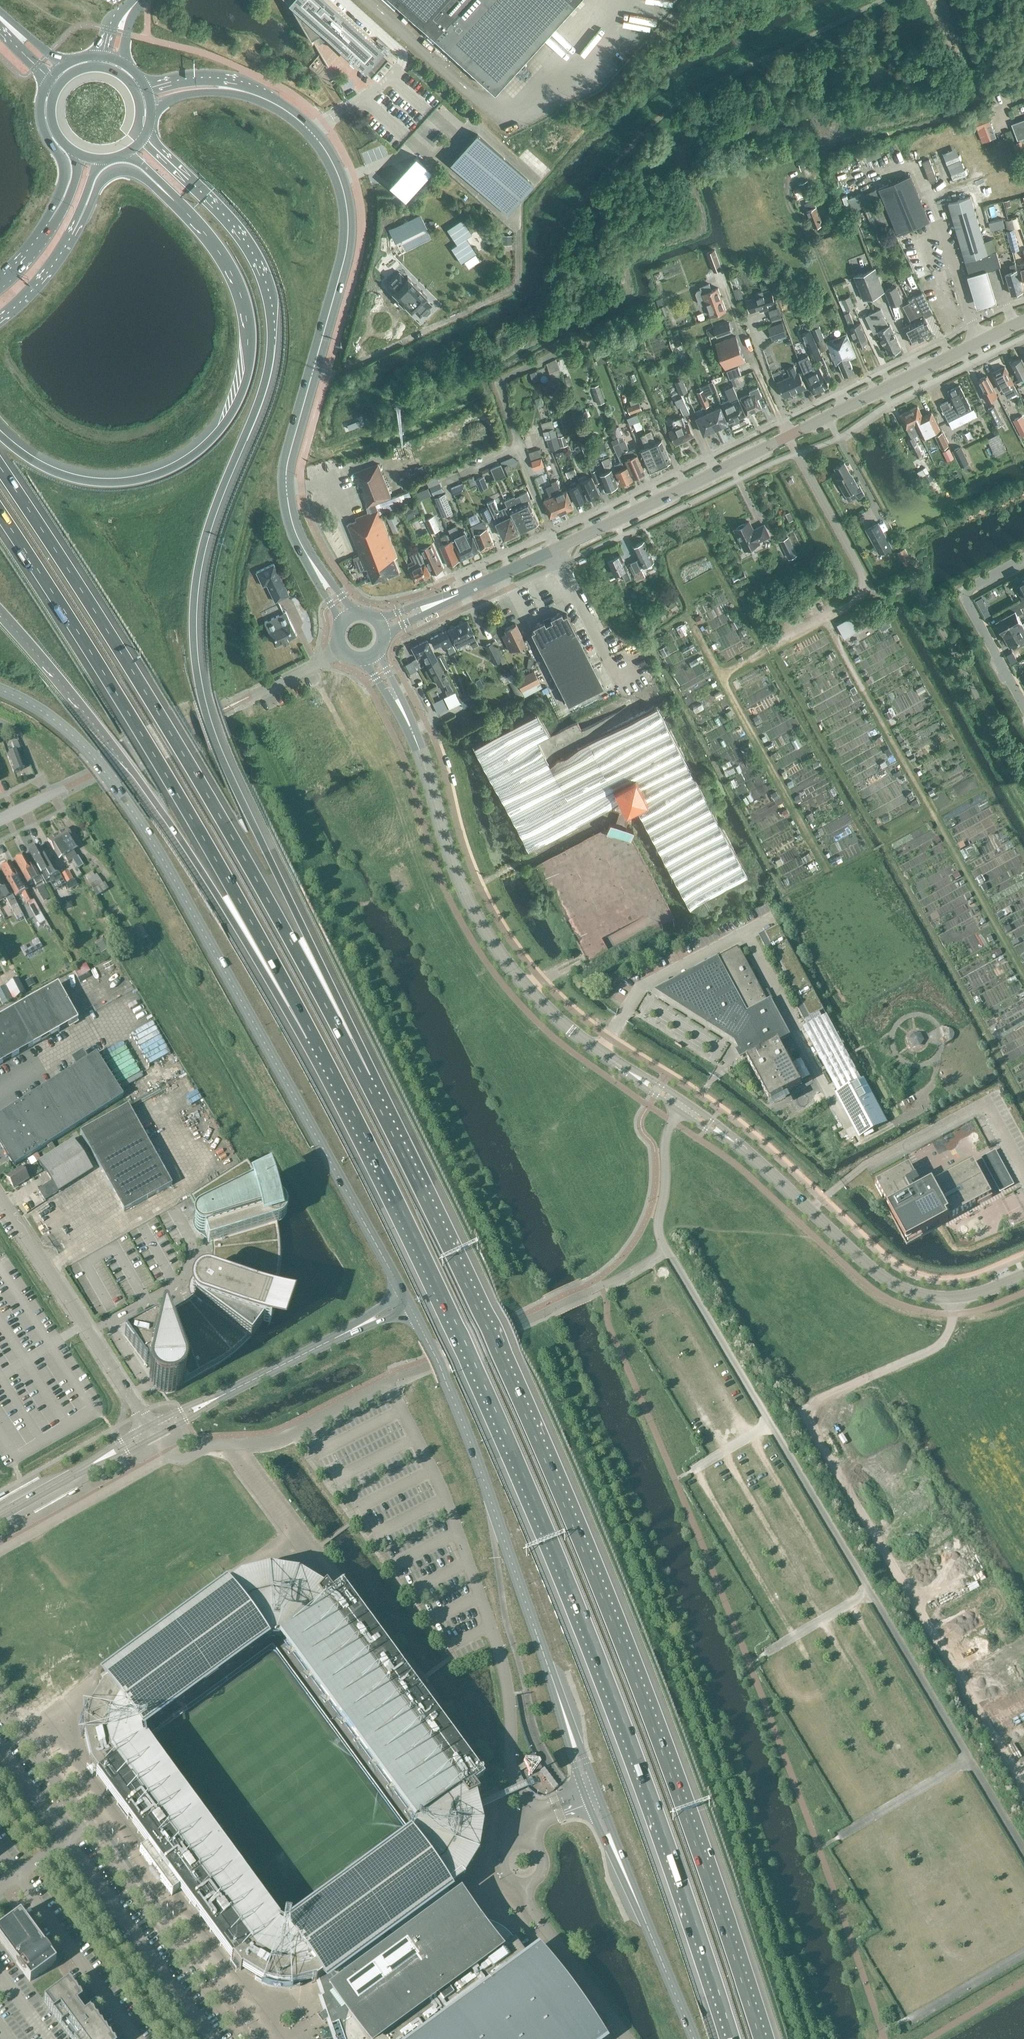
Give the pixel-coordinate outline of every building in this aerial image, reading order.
[(290,4),(313,42),(314,41),(312,39),(315,38),(317,41),(323,37),(321,34),(324,32),(371,74),(388,54),(392,58),(392,57),(329,0),(288,0),(289,1),(290,4)] [(574,0),(394,0),(494,89),(574,0)] [(986,141),(992,139),(987,126),(991,125),(988,115),(974,120),(978,130),(982,128),(986,141)] [(1012,124),(1016,136),(1018,140),(1023,137),(1023,120),(1012,124)] [(531,183),(478,134),(451,164),(504,212),(531,183)] [(1023,161),(1023,152),(1020,141),(1013,144),(1021,162),(1023,161)] [(434,167),(419,154),(392,183),(407,197),(434,167)] [(910,175),(879,188),(898,234),(930,221),(910,175)] [(806,200),(813,197),(807,180),(799,183),(806,200)] [(965,260),(969,275),(986,270),(986,271),(989,270),(1001,266),(993,238),(984,241),(970,196),(949,202),(965,260)] [(814,227),(823,224),(816,206),(816,207),(813,200),(805,204),(814,227)] [(1012,251),(1019,250),(1014,230),(1007,231),(1012,251)] [(503,236),(503,245),(512,245),(512,236),(503,236)] [(722,268),(715,249),(707,252),(714,272),(722,268)] [(1015,263),(1010,265),(1011,271),(1007,273),(1009,281),(1008,281),(1012,294),(1023,290),(1015,263)] [(884,291),(875,268),(854,276),(863,299),(884,291)] [(998,301),(989,270),(986,271),(986,270),(969,275),(966,276),(976,308),(998,301)] [(406,278),(399,271),(387,283),(394,290),(392,291),(399,298),(398,299),(403,304),(404,303),(411,311),(413,309),(420,316),(422,313),(424,314),(426,314),(430,311),(430,308),(428,307),(431,304),(425,297),(426,296),(407,277),(406,278)] [(718,288),(711,290),(709,283),(703,286),(703,288),(697,291),(696,293),(700,303),(702,305),(706,303),(710,315),(726,309),(718,288)] [(885,290),(891,306),(903,301),(896,285),(885,290)] [(766,303),(776,300),(773,292),(747,300),(751,311),(759,308),(760,311),(768,308),(766,303)] [(922,292),(908,299),(910,302),(913,308),(919,319),(915,321),(916,325),(918,324),(925,336),(933,332),(925,317),(933,313),(922,292)] [(847,310),(854,307),(849,296),(842,299),(847,310)] [(655,300),(662,317),(669,314),(662,297),(655,300)] [(903,327),(911,343),(925,336),(918,324),(916,325),(915,321),(919,319),(913,308),(910,302),(903,305),(912,322),(903,327)] [(772,320),(781,317),(779,308),(769,311),(772,320)] [(897,339),(890,324),(888,319),(886,320),(881,309),(867,316),(874,332),(878,331),(885,345),(890,354),(901,348),(897,339)] [(849,311),(845,313),(858,345),(868,341),(860,323),(855,325),(849,311)] [(647,326),(645,320),(639,322),(641,328),(647,326)] [(717,337),(732,331),(729,322),(714,328),(717,337)] [(772,340),(787,335),(782,322),(768,327),(772,340)] [(822,357),(810,329),(801,333),(813,361),(822,357)] [(671,335),(675,347),(682,344),(678,333),(671,335)] [(846,334),(830,341),(826,342),(833,359),(834,359),(836,364),(839,363),(844,375),(854,371),(849,359),(856,356),(846,334)] [(745,361),(736,336),(716,343),(726,368),(745,361)] [(595,356),(598,365),(606,362),(603,353),(595,356)] [(808,355),(799,360),(805,375),(814,393),(828,386),(819,368),(815,370),(808,355)] [(1021,358),(1011,363),(1018,379),(1023,376),(1023,377),(1023,363),(1021,358)] [(546,364),(553,382),(561,379),(559,376),(562,375),(556,360),(546,364)] [(784,397),(806,388),(799,372),(797,373),(794,366),(788,368),(791,376),(777,382),(784,397)] [(1000,389),(1000,390),(1003,389),(1007,398),(1018,393),(1013,383),(1010,377),(1005,366),(992,373),(998,386),(1000,389)] [(978,380),(984,392),(982,393),(986,401),(997,396),(987,375),(978,380)] [(569,377),(564,378),(567,387),(572,386),(569,377)] [(681,394),(687,391),(682,379),(676,382),(681,394)] [(559,383),(549,387),(552,394),(562,391),(559,383)] [(599,403),(605,401),(600,383),(593,386),(599,403)] [(947,391),(952,401),(949,403),(948,401),(940,404),(949,421),(971,409),(959,385),(947,391)] [(757,398),(762,396),(758,387),(750,391),(751,393),(740,398),(747,414),(762,407),(757,398)] [(710,432),(711,430),(716,428),(709,411),(707,406),(706,404),(709,403),(703,390),(697,392),(704,407),(702,408),(704,414),(697,417),(704,433),(706,432),(708,433),(710,432)] [(678,408),(680,407),(684,416),(690,413),(685,402),(682,397),(675,400),(678,408)] [(723,406),(730,422),(746,415),(739,399),(731,402),(730,399),(722,402),(723,406)] [(630,413),(642,409),(639,403),(627,407),(630,413)] [(709,411),(716,428),(721,426),(723,426),(725,425),(726,423),(728,423),(721,406),(714,410),(711,404),(710,405),(709,403),(706,404),(707,406),(709,411)] [(387,406),(391,416),(396,414),(392,404),(387,406)] [(917,406),(908,411),(915,424),(920,434),(923,432),(924,436),(937,430),(930,415),(924,419),(917,406)] [(995,424),(1002,420),(995,406),(987,409),(995,424)] [(908,411),(900,415),(906,428),(907,428),(909,433),(911,437),(908,439),(917,457),(922,454),(913,437),(920,434),(915,424),(908,411)] [(637,414),(631,417),(634,424),(640,421),(637,414)] [(1021,437),(1023,435),(1023,418),(1022,415),(1013,420),(1021,437)] [(682,440),(693,435),(688,423),(686,424),(682,416),(672,421),(676,429),(670,431),(676,444),(683,441),(682,440)] [(543,431),(550,450),(560,447),(554,427),(543,431)] [(646,433),(660,466),(671,461),(662,440),(656,442),(651,431),(646,433)] [(942,448),(948,445),(942,432),(935,435),(942,448)] [(640,449),(649,470),(660,466),(646,433),(641,435),(646,447),(640,449)] [(988,439),(996,456),(1006,451),(998,434),(988,439)] [(558,437),(560,447),(567,445),(565,436),(558,437)] [(602,438),(595,441),(600,456),(607,454),(606,451),(605,451),(605,450),(606,449),(602,438)] [(645,472),(637,454),(632,456),(625,440),(619,443),(623,453),(624,452),(627,459),(626,459),(634,477),(645,472)] [(614,445),(618,455),(621,461),(614,465),(616,471),(622,483),(633,478),(627,466),(628,466),(625,460),(626,459),(627,459),(624,452),(623,453),(621,448),(619,443),(614,445)] [(961,447),(953,451),(961,467),(969,463),(961,447)] [(609,457),(603,460),(607,471),(600,474),(607,490),(618,485),(614,476),(616,475),(609,457)] [(541,458),(531,461),(534,470),(544,467),(541,458)] [(845,493),(853,489),(859,499),(865,495),(860,485),(859,486),(852,474),(851,474),(844,462),(835,467),(840,476),(836,478),(845,493)] [(367,507),(368,506),(375,504),(391,497),(378,464),(354,473),(359,485),(362,484),(365,491),(362,492),(367,507)] [(490,469),(496,480),(505,476),(499,464),(490,469)] [(507,476),(512,473),(508,465),(503,467),(507,476)] [(566,471),(568,478),(577,474),(574,468),(566,471)] [(922,470),(918,472),(921,477),(923,476),(928,472),(926,468),(922,470)] [(601,481),(597,470),(591,472),(595,484),(601,481)] [(928,472),(923,476),(927,482),(929,481),(932,479),(928,472)] [(580,483),(587,499),(599,493),(592,477),(587,479),(586,475),(578,478),(578,479),(580,482),(580,483)] [(475,479),(480,491),(488,488),(484,476),(475,479)] [(553,484),(564,511),(574,507),(567,490),(562,492),(557,480),(552,482),(553,484)] [(587,499),(580,483),(569,488),(576,504),(587,499)] [(456,494),(465,490),(463,484),(453,488),(456,494)] [(546,487),(550,497),(544,500),(550,517),(564,511),(553,484),(546,487)] [(423,490),(416,492),(419,498),(425,495),(423,490)] [(515,497),(529,526),(539,521),(529,500),(531,499),(527,492),(520,495),(515,497)] [(435,497),(442,516),(451,512),(444,493),(435,497)] [(504,500),(519,531),(529,526),(515,497),(514,495),(504,500)] [(488,503),(504,538),(518,531),(506,507),(500,510),(495,499),(488,503)] [(356,520),(347,524),(365,569),(367,569),(373,582),(399,572),(394,558),(397,557),(378,509),(375,504),(368,506),(371,512),(356,518),(356,520)] [(417,506),(411,508),(414,514),(419,511),(417,506)] [(486,521),(492,519),(488,509),(481,511),(486,521)] [(440,529),(434,516),(425,520),(431,533),(440,529)] [(759,541),(769,535),(764,525),(756,529),(753,530),(749,522),(735,529),(745,549),(759,542),(759,541)] [(892,547),(878,522),(866,529),(880,554),(892,547)] [(481,550),(493,544),(487,528),(484,529),(481,524),(472,528),(481,550)] [(456,526),(448,529),(460,560),(478,551),(473,537),(471,538),(471,536),(468,537),(465,531),(459,533),(456,526)] [(448,566),(460,560),(451,541),(449,542),(446,534),(440,537),(443,544),(439,546),(448,566)] [(789,537),(781,541),(784,545),(791,542),(789,537)] [(636,573),(634,576),(637,581),(645,577),(641,567),(654,561),(644,540),(633,546),(639,558),(636,559),(637,560),(631,562),(636,573)] [(784,545),(789,557),(797,554),(791,542),(784,545)] [(432,573),(444,568),(436,550),(432,543),(420,548),(424,556),(432,573)] [(905,548),(898,552),(902,559),(909,555),(905,548)] [(416,562),(408,566),(415,582),(430,574),(420,550),(412,554),(416,562)] [(626,580),(631,577),(620,554),(615,556),(613,555),(610,557),(609,559),(608,559),(615,574),(622,571),(626,580)] [(289,596),(273,564),(256,572),(263,587),(267,585),(275,603),(289,596)] [(743,570),(737,573),(741,582),(747,578),(743,570)] [(1015,588),(1022,600),(1019,601),(1022,607),(1023,606),(1023,580),(1022,581),(1023,583),(1020,585),(1020,586),(1015,588)] [(1007,615),(997,620),(1003,632),(1022,622),(1018,615),(1023,612),(1020,608),(1022,607),(1019,601),(1004,609),(1007,615)] [(552,621),(548,623),(556,638),(574,629),(566,614),(563,615),(561,612),(550,617),(552,621)] [(847,635),(867,625),(860,612),(840,622),(847,635)] [(286,613),(264,623),(275,645),(297,635),(286,613)] [(737,619),(731,623),(734,629),(740,625),(737,619)] [(478,644),(472,632),(467,621),(455,627),(462,642),(463,644),(469,641),(472,647),(478,644)] [(539,647),(556,638),(548,623),(545,624),(543,621),(533,626),(535,630),(531,631),(539,647)] [(1001,633),(1005,640),(1007,639),(1010,644),(1020,638),(1023,644),(1023,643),(1023,626),(1022,622),(1003,632),(1001,633)] [(506,633),(502,635),(510,651),(520,646),(522,650),(527,648),(515,624),(504,629),(506,633)] [(456,647),(463,644),(462,642),(455,627),(448,630),(456,647)] [(539,647),(548,666),(584,648),(574,629),(556,638),(539,647)] [(449,654),(455,651),(445,631),(430,638),(434,646),(440,643),(443,648),(446,646),(449,651),(448,651),(449,654)] [(432,650),(427,640),(411,648),(417,658),(422,655),(432,650)] [(494,664),(501,661),(492,643),(485,646),(494,664)] [(548,666),(558,685),(593,668),(584,648),(548,666)] [(432,650),(422,655),(427,664),(437,659),(432,650)] [(457,653),(451,656),(455,665),(461,661),(457,653)] [(442,654),(437,657),(444,670),(449,667),(442,654)] [(455,692),(456,692),(445,673),(444,673),(438,662),(428,667),(435,678),(439,685),(444,682),(448,690),(445,691),(448,696),(455,692)] [(593,668),(558,685),(568,705),(603,687),(593,668)] [(522,690),(539,682),(533,671),(517,679),(522,690)] [(448,696),(444,698),(449,709),(461,703),(460,702),(455,692),(448,696)] [(463,708),(473,703),(469,697),(460,702),(461,703),(463,708)] [(749,877),(712,808),(657,706),(549,764),(538,743),(549,737),(535,711),(471,745),(527,850),(608,807),(619,811),(615,824),(610,823),(608,828),(606,834),(612,836),(613,832),(630,837),(631,834),(633,829),(628,827),(625,827),(626,824),(629,814),(640,817),(689,909),(749,877)] [(885,713),(888,719),(896,714),(892,706),(888,708),(889,710),(885,713)] [(17,741),(12,743),(15,752),(17,751),(21,750),(17,741)] [(748,743),(740,747),(743,754),(752,750),(748,743)] [(14,774),(24,769),(17,751),(15,752),(7,756),(14,774)] [(66,829),(57,835),(72,860),(78,870),(83,867),(77,857),(77,858),(71,847),(75,845),(66,829)] [(57,835),(47,840),(57,856),(61,853),(67,863),(72,860),(57,835)] [(65,885),(51,859),(47,862),(44,857),(39,847),(28,853),(46,885),(49,884),(51,887),(52,887),(53,888),(54,888),(55,889),(57,889),(58,888),(59,888),(60,888),(65,885)] [(808,853),(803,856),(806,862),(811,859),(808,853)] [(36,886),(42,882),(39,876),(35,869),(33,870),(25,855),(14,860),(27,884),(33,881),(36,886)] [(20,894),(21,893),(27,903),(32,900),(23,885),(25,884),(20,876),(18,878),(10,863),(0,868),(0,870),(9,886),(15,897),(20,894)] [(69,873),(62,877),(66,884),(73,880),(69,873)] [(96,875),(87,881),(87,882),(94,892),(103,885),(96,875)] [(6,899),(8,904),(15,901),(7,886),(5,887),(0,879),(0,902),(6,899)] [(75,881),(68,884),(71,890),(78,886),(75,881)] [(43,886),(37,890),(40,895),(46,892),(43,886)] [(15,901),(8,904),(17,920),(23,917),(15,901)] [(779,928),(765,935),(811,1020),(820,1015),(825,1012),(779,928)] [(96,945),(102,954),(114,945),(109,937),(96,945)] [(25,946),(21,948),(26,957),(41,948),(37,940),(32,942),(34,946),(27,950),(25,946)] [(719,963),(663,993),(738,1040),(742,1048),(739,1049),(744,1058),(746,1056),(748,1059),(745,1061),(746,1061),(747,1060),(770,1103),(802,1086),(779,1043),(788,1038),(739,947),(716,959),(719,963)] [(85,965),(73,972),(78,981),(90,975),(85,965)] [(32,979),(25,982),(29,989),(35,985),(32,979)] [(26,994),(18,980),(6,986),(14,1001),(26,994)] [(31,1028),(39,1043),(78,1021),(58,985),(19,1007),(31,1028)] [(0,989),(0,997),(4,1005),(13,1001),(6,986),(0,989)] [(39,1043),(31,1028),(19,1007),(0,1018),(0,1065),(39,1043)] [(808,1026),(804,1028),(838,1093),(837,1093),(861,1138),(886,1124),(862,1080),(861,1080),(827,1016),(822,1018),(820,1015),(811,1020),(806,1022),(808,1026)] [(68,1072),(0,1115),(0,1144),(14,1167),(123,1098),(96,1055),(68,1072)] [(131,1096),(119,1076),(113,1080),(125,1099),(131,1096)] [(124,1212),(172,1186),(128,1106),(80,1133),(124,1212)] [(58,1192),(58,1193),(93,1171),(73,1140),(56,1151),(51,1154),(41,1160),(38,1162),(51,1182),(38,1191),(44,1201),(58,1192)] [(52,1145),(47,1148),(51,1154),(56,1151),(52,1145)] [(982,1159),(1000,1193),(1011,1187),(993,1153),(982,1159)] [(36,1155),(33,1157),(36,1163),(38,1162),(41,1160),(38,1155),(37,1156),(36,1155)] [(191,1197),(201,1215),(202,1215),(211,1211),(262,1185),(248,1161),(191,1197)] [(923,1183),(920,1185),(910,1166),(875,1184),(883,1198),(884,1198),(901,1229),(912,1223),(916,1231),(936,1220),(940,1227),(949,1222),(948,1220),(978,1204),(979,1205),(993,1197),(974,1163),(926,1189),(923,1183)] [(6,1178),(13,1189),(28,1179),(21,1168),(6,1178)] [(202,1215),(201,1215),(199,1217),(198,1217),(197,1218),(195,1221),(195,1225),(196,1228),(198,1231),(201,1232),(202,1233),(206,1233),(210,1232),(211,1235),(212,1239),(213,1244),(276,1224),(277,1224),(274,1212),(269,1201),(264,1190),(262,1185),(211,1211),(202,1215)] [(212,1264),(209,1274),(221,1278),(271,1296),(276,1282),(278,1267),(279,1253),(279,1238),(277,1224),(276,1224),(213,1244),(213,1254),(212,1264)] [(198,1299),(205,1304),(248,1336),(257,1323),(265,1310),(271,1296),(221,1278),(209,1274),(208,1274),(206,1274),(202,1275),(198,1278),(195,1281),(192,1280),(191,1282),(190,1285),(190,1287),(193,1287),(193,1290),(193,1292),(194,1294),(195,1296),(196,1297),(198,1299)] [(186,1303),(175,1309),(183,1323),(172,1330),(183,1369),(203,1358),(209,1368),(223,1359),(236,1348),(248,1336),(205,1304),(198,1299),(196,1297),(195,1296),(192,1298),(189,1300),(186,1303)] [(165,1392),(209,1368),(203,1358),(183,1369),(172,1330),(183,1323),(175,1309),(159,1318),(159,1319),(160,1319),(163,1320),(161,1325),(157,1327),(153,1321),(125,1337),(154,1377),(155,1377),(155,1376),(155,1373),(161,1374),(163,1378),(158,1382),(165,1392)] [(235,1590),(233,1587),(107,1680),(111,1687),(106,1691),(93,1714),(89,1742),(95,1766),(101,1778),(153,1848),(142,1856),(172,1898),(183,1891),(244,1974),(271,1988),(295,1991),(331,1983),(335,1990),(465,1898),(461,1893),(468,1886),(485,1860),(488,1846),(490,1831),(489,1819),(486,1807),(483,1800),(479,1791),(339,1599),(304,1579),(275,1573),(246,1581),(235,1590)] [(531,1756),(525,1759),(526,1761),(530,1769),(538,1764),(533,1755),(531,1756)] [(13,1800),(18,1797),(14,1792),(9,1795),(13,1800)] [(600,2037),(538,1952),(527,1959),(513,1940),(511,1937),(508,1934),(506,1932),(503,1929),(499,1927),(496,1926),(493,1924),(489,1923),(485,1922),(482,1921),(478,1921),(476,1921),(458,1897),(455,1900),(446,1887),(458,1878),(437,1859),(437,1860),(305,1956),(304,1957),(316,1983),(318,1981),(324,1996),(321,1998),(326,2012),(320,2017),(325,2022),(329,2019),(335,2038),(601,2038),(602,2038),(600,2037)] [(56,1963),(20,1915),(0,1930),(0,1941),(30,1982),(48,1969),(56,1963)] [(48,1969),(30,1982),(44,2001),(68,1983),(66,1981),(52,1975),(48,1969)] [(44,2001),(72,2038),(109,2038),(68,1983),(44,2001)]
